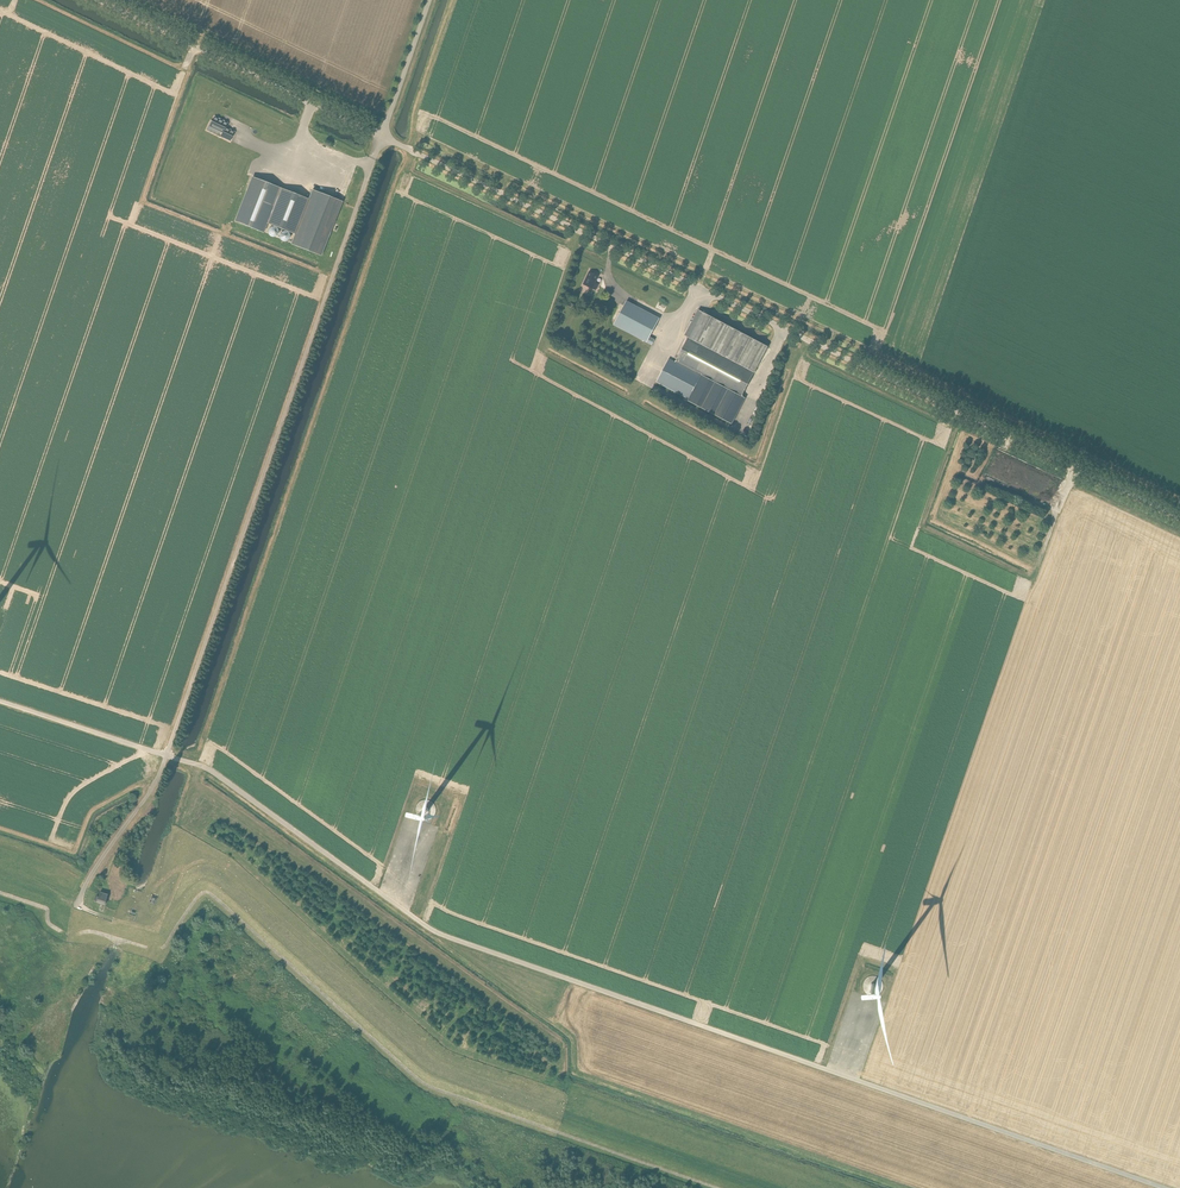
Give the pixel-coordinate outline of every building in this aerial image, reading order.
[(228,123),(214,116),(212,121),(210,120),(206,130),(230,141),(235,132),(226,127),(228,123)] [(312,190),(309,199),(253,177),(235,221),(263,232),(267,223),(295,234),(291,243),(320,255),(341,202),(312,190)] [(270,238),(272,238),(274,238),(276,237),(278,235),(278,233),(277,231),(276,229),(273,228),(271,228),(269,229),(268,231),(267,234),(268,236),(270,238)] [(281,242),(283,243),(285,243),(287,242),(289,240),(289,237),(288,235),(287,233),(285,233),(282,233),(280,234),(279,236),(279,238),(279,240),(281,242)] [(589,272),(583,285),(596,291),(598,284),(595,283),(598,276),(589,272)] [(616,320),(613,325),(631,334),(641,340),(652,345),(655,339),(650,336),(659,318),(626,301),(616,320)] [(668,359),(656,382),(733,422),(746,397),(741,395),(767,347),(705,315),(697,310),(684,336),(688,338),(675,362),(668,359)] [(97,901),(104,904),(107,894),(100,892),(98,896),(96,896),(95,900),(97,901)] [(152,894),(149,902),(155,905),(158,897),(152,894)]
